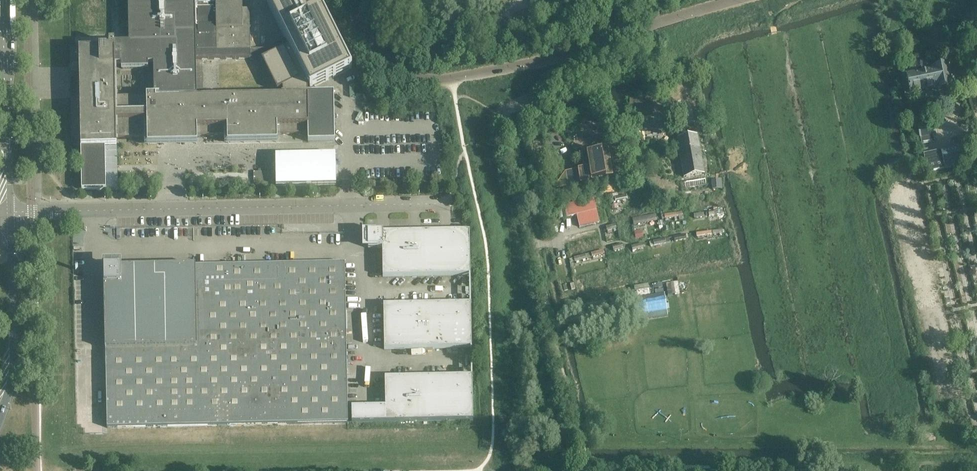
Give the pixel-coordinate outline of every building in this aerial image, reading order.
[(130,44),(90,44),(90,49),(70,49),(70,67),(82,67),(83,98),(71,98),(72,139),(81,139),(81,147),(117,146),(117,138),(147,138),(147,145),(197,144),(197,136),(227,136),(227,144),(277,143),(277,135),(308,134),(308,142),(335,142),(334,93),(308,93),(308,88),(309,88),(310,89),(352,69),(318,0),(270,0),(266,2),(285,39),(264,49),(250,49),(250,9),(242,9),(242,0),(129,0),(130,44)] [(952,86),(948,65),(932,69),(932,70),(933,70),(936,88),(936,89),(952,86)] [(933,70),(932,70),(920,73),(924,91),(936,88),(933,70)] [(924,91),(920,73),(907,76),(911,93),(924,91)] [(680,121),(694,121),(694,106),(679,106),(680,121)] [(938,164),(933,142),(932,135),(934,134),(932,124),(918,128),(920,139),(921,145),(922,145),(927,166),(938,164)] [(677,139),(684,177),(704,174),(698,136),(677,139)] [(117,147),(81,147),(82,190),(106,189),(118,189),(117,147)] [(615,177),(613,161),(620,159),(618,149),(579,155),(586,165),(588,165),(589,168),(565,172),(560,179),(564,182),(565,188),(592,183),(591,181),(615,177)] [(336,154),(275,156),(276,186),(336,185),(336,154)] [(275,171),(198,171),(198,181),(275,181),(275,171)] [(599,219),(593,197),(593,195),(563,203),(566,215),(576,213),(579,224),(599,219)] [(656,215),(633,219),(634,225),(657,221),(656,215)] [(470,275),(470,231),(368,233),(368,248),(382,248),(383,277),(470,275)] [(316,332),(315,263),(314,263),(314,264),(305,264),(285,264),(286,333),(316,332)] [(347,332),(345,263),(324,263),(324,264),(315,264),(315,263),(316,332),(347,332)] [(286,354),(286,333),(285,264),(264,265),(255,265),(256,354),(286,354)] [(226,355),(225,265),(195,266),(196,356),(226,355)] [(256,354),(255,265),(254,265),(246,266),(246,265),(225,265),(226,355),(256,354)] [(196,356),(195,266),(174,266),(174,267),(165,267),(166,356),(196,356)] [(136,357),(134,267),(104,268),(106,357),(136,357)] [(166,356),(165,267),(164,267),(156,267),(134,267),(136,357),(166,356)] [(664,294),(633,298),(636,321),(668,316),(664,294)] [(472,348),(471,303),(383,305),(384,349),(472,348)] [(347,353),(347,332),(316,332),(286,333),(286,354),(347,353)] [(347,374),(347,353),(286,354),(286,375),(347,374)] [(287,407),(286,375),(286,354),(256,354),(226,355),(196,356),(166,356),(136,357),(106,357),(106,394),(107,394),(110,401),(107,402),(107,428),(277,424),(277,407),(287,407)] [(348,423),(347,374),(286,375),(287,407),(277,407),(277,424),(348,423)] [(473,420),(472,376),(385,378),(385,406),(352,407),(352,423),(473,420)]
